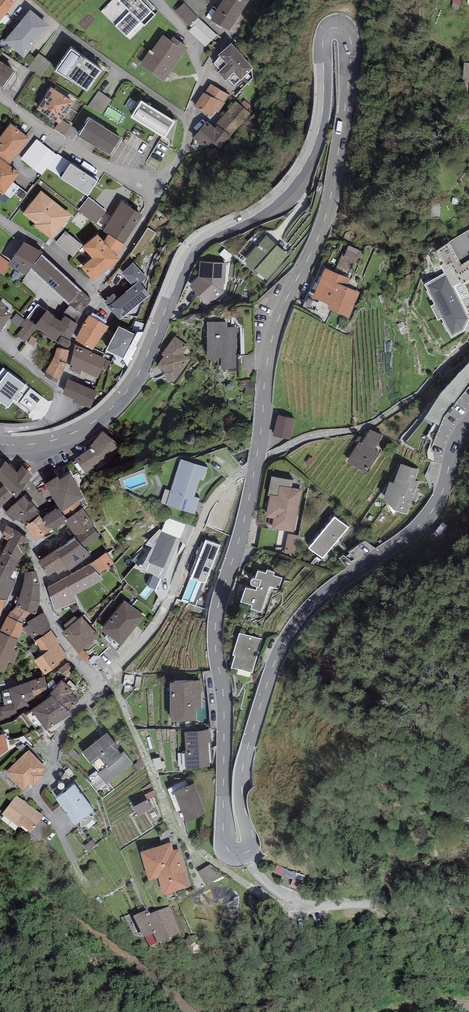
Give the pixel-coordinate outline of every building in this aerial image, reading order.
[(18,2),(15,0),(0,0),(0,23),(18,2)] [(139,0),(113,0),(101,12),(116,26),(115,27),(129,41),(143,27),(144,27),(155,16),(154,15),(158,12),(146,0),(142,0),(141,1),(139,0)] [(211,21),(230,33),(250,0),(224,0),(211,21)] [(199,19),(184,4),(175,12),(188,27),(193,24),(199,19)] [(31,12),(4,43),(23,59),(50,28),(31,12)] [(195,26),(189,32),(205,47),(217,35),(199,19),(193,24),(195,26)] [(188,49),(173,38),(170,42),(163,37),(152,52),(150,51),(139,66),(163,83),(188,49)] [(253,70),(231,46),(218,58),(220,59),(214,65),(221,72),(218,75),(226,83),(228,81),(234,87),(240,82),(253,70)] [(70,50),(55,73),(87,95),(103,72),(70,50)] [(51,63),(38,54),(28,69),(41,78),(51,63)] [(5,91),(15,74),(0,65),(0,88),(5,91)] [(230,96),(210,84),(195,107),(211,118),(215,111),(219,114),(230,96)] [(51,90),(37,111),(58,125),(60,126),(63,121),(74,104),(51,90)] [(111,100),(98,91),(89,105),(102,114),(111,100)] [(250,114),(236,102),(220,122),(234,134),(250,114)] [(141,103),(130,120),(165,141),(176,123),(141,103)] [(88,119),(77,137),(111,158),(122,140),(88,119)] [(71,126),(63,121),(60,126),(58,125),(54,130),(65,137),(71,126)] [(229,137),(206,121),(193,139),(202,146),(207,139),(221,149),(229,137)] [(10,126),(0,139),(0,161),(9,167),(29,140),(10,126)] [(36,140),(21,159),(42,176),(57,156),(55,154),(36,140)] [(9,167),(0,161),(0,195),(3,197),(19,175),(9,167)] [(99,182),(72,164),(61,181),(88,199),(88,198),(99,182)] [(72,217),(41,192),(23,215),(35,224),(34,226),(52,241),(72,217)] [(106,212),(88,198),(78,210),(97,224),(106,212)] [(122,203),(103,233),(108,236),(124,246),(142,217),(122,203)] [(439,203),(429,204),(431,217),(440,217),(439,203)] [(82,246),(65,232),(56,243),(73,258),(82,246)] [(98,236),(83,249),(92,260),(81,269),(93,283),(119,261),(116,258),(104,243),(98,236)] [(108,236),(104,243),(116,258),(124,246),(108,236)] [(266,237),(243,265),(266,284),(289,256),(266,237)] [(455,287),(468,279),(468,260),(462,266),(449,243),(437,252),(443,265),(441,267),(444,275),(453,288),(455,287)] [(42,253),(24,244),(10,264),(8,267),(25,277),(30,271),(33,266),(42,253)] [(363,252),(349,246),(344,258),(358,264),(363,252)] [(0,256),(0,272),(2,274),(8,267),(10,264),(0,256)] [(33,266),(30,271),(68,307),(70,306),(82,292),(43,256),(34,267),(33,266)] [(226,264),(200,263),(199,278),(189,287),(209,308),(224,292),(226,264)] [(134,265),(122,276),(133,287),(135,290),(140,285),(146,279),(134,265)] [(350,279),(325,269),(313,299),(329,305),(327,310),(349,319),(359,293),(347,288),(350,279)] [(444,275),(424,286),(434,305),(430,307),(438,321),(442,319),(451,338),(463,332),(468,322),(468,318),(455,287),(453,288),(444,275)] [(113,295),(106,302),(120,319),(148,295),(140,285),(135,290),(133,287),(117,300),(113,295)] [(93,302),(82,292),(70,306),(83,316),(93,302)] [(0,301),(0,332),(12,316),(4,310),(7,307),(0,301)] [(25,320),(17,314),(10,322),(18,328),(20,326),(23,328),(16,336),(26,342),(36,329),(46,334),(44,337),(57,344),(57,345),(64,348),(65,348),(67,349),(68,349),(69,348),(70,348),(71,346),(71,345),(71,344),(70,343),(70,342),(78,326),(65,318),(62,323),(54,319),(47,311),(38,305),(25,320)] [(78,326),(83,316),(70,306),(68,307),(63,317),(65,318),(78,326)] [(109,328),(89,318),(83,326),(75,341),(92,351),(109,328)] [(227,320),(207,319),(207,356),(221,356),(221,368),(237,368),(237,325),(227,325),(227,320)] [(119,329),(106,353),(122,360),(134,335),(119,329)] [(175,334),(161,351),(164,353),(157,362),(164,368),(162,370),(174,380),(191,358),(183,351),(189,344),(175,334)] [(106,360),(75,346),(69,371),(79,376),(81,372),(98,380),(106,360)] [(69,351),(57,349),(53,359),(45,374),(46,374),(44,378),(57,383),(58,381),(60,381),(67,364),(66,364),(69,351)] [(467,359),(440,386),(441,387),(425,412),(439,424),(444,410),(452,399),(453,399),(468,379),(468,361),(467,359)] [(97,393),(68,381),(62,396),(73,400),(72,403),(90,410),(97,393)] [(51,391),(37,383),(32,397),(41,400),(40,405),(49,409),(54,395),(51,393),(51,391)] [(278,412),(273,433),(290,437),(295,416),(278,412)] [(382,433),(370,426),(361,440),(359,438),(347,459),(366,470),(379,449),(374,446),(382,433)] [(90,444),(75,454),(85,470),(102,458),(117,439),(101,427),(90,444)] [(5,456),(0,463),(0,475),(16,494),(34,471),(22,460),(17,467),(5,456)] [(208,465),(181,456),(166,502),(195,511),(199,496),(194,494),(200,477),(203,478),(208,465)] [(419,468),(401,460),(393,479),(390,477),(383,495),(394,507),(407,512),(412,499),(416,500),(419,492),(417,491),(419,487),(416,486),(418,481),(415,479),(419,468)] [(57,471),(45,478),(59,504),(62,508),(83,494),(70,469),(59,475),(57,471)] [(280,483),(291,485),(293,477),(272,472),(268,492),(270,492),(270,490),(278,492),(280,483)] [(16,494),(0,475),(0,507),(16,494)] [(293,530),(303,487),(291,485),(280,483),(278,492),(270,490),(270,492),(265,513),(270,514),(268,524),(293,530)] [(24,492),(5,509),(13,518),(19,513),(26,522),(39,511),(36,508),(39,505),(31,496),(29,498),(24,492)] [(62,508),(59,504),(42,515),(52,526),(65,519),(63,517),(66,515),(62,508)] [(66,515),(63,517),(65,519),(74,532),(85,545),(100,534),(93,525),(95,524),(82,505),(66,515)] [(26,522),(25,523),(36,538),(52,526),(42,515),(39,511),(26,522)] [(349,525),(335,512),(308,543),(322,556),(349,525)] [(6,522),(1,533),(8,537),(0,554),(0,561),(14,569),(30,537),(6,522)] [(182,537),(160,527),(146,541),(151,545),(141,562),(164,576),(182,537)] [(298,533),(287,531),(283,553),(294,555),(298,533)] [(74,532),(55,545),(69,567),(90,552),(85,545),(74,532)] [(220,546),(206,540),(191,577),(206,582),(220,546)] [(55,545),(37,556),(47,571),(56,566),(58,570),(63,567),(65,569),(69,567),(55,545)] [(106,550),(90,560),(99,573),(114,562),(106,550)] [(90,560),(48,584),(55,607),(78,599),(75,592),(103,578),(99,573),(90,560)] [(0,561),(0,596),(5,598),(7,598),(16,579),(14,578),(18,571),(14,569),(0,561)] [(36,566),(25,567),(23,578),(19,593),(16,601),(17,602),(33,610),(35,611),(40,598),(40,581),(36,566)] [(266,569),(258,567),(255,573),(253,573),(252,574),(251,575),(251,576),(251,578),(252,580),(253,581),(257,583),(256,586),(246,582),(240,598),(252,602),(251,606),(264,611),(273,586),(275,586),(279,588),(283,576),(274,573),(275,570),(267,567),(266,569)] [(101,626),(121,643),(145,613),(125,597),(101,626)] [(11,607),(7,613),(26,622),(27,619),(28,618),(33,610),(17,602),(12,608),(11,607)] [(29,622),(25,624),(24,625),(28,633),(30,631),(35,639),(36,638),(35,637),(50,627),(52,626),(44,609),(28,618),(27,619),(29,622)] [(82,612),(61,628),(78,649),(99,634),(82,612)] [(7,613),(0,627),(0,628),(19,637),(24,625),(25,624),(26,622),(7,613)] [(60,640),(50,627),(35,637),(36,638),(44,649),(34,655),(44,670),(67,654),(58,641),(60,640)] [(0,628),(0,629),(0,668),(4,669),(9,659),(14,661),(19,650),(14,647),(19,637),(0,628)] [(263,638),(240,630),(232,651),(235,652),(231,664),(252,671),(263,638)] [(45,674),(30,677),(36,701),(49,692),(45,674)] [(170,676),(170,717),(196,717),(196,707),(201,707),(201,678),(170,676)] [(30,677),(9,683),(10,686),(14,702),(15,707),(36,701),(30,677)] [(51,689),(52,690),(70,707),(78,698),(71,690),(74,687),(62,677),(51,689)] [(14,702),(10,686),(2,689),(4,702),(14,702)] [(72,710),(70,707),(52,690),(49,692),(36,701),(31,705),(46,727),(72,710)] [(0,704),(0,723),(6,722),(18,716),(15,707),(14,702),(4,702),(4,703),(0,704)] [(209,727),(185,728),(186,767),(210,766),(209,741),(210,741),(209,729),(209,727)] [(133,761),(107,728),(82,748),(99,768),(96,770),(107,783),(133,761)] [(8,750),(5,734),(0,735),(0,756),(8,750)] [(46,765),(29,748),(6,770),(23,788),(31,781),(33,784),(44,773),(41,769),(46,765)] [(160,756),(153,757),(156,770),(167,768),(165,758),(161,759),(160,756)] [(206,810),(194,779),(174,787),(186,818),(206,810)] [(94,807),(75,780),(56,793),(75,820),(94,807)] [(140,794),(142,799),(147,797),(148,799),(155,796),(152,789),(140,794)] [(43,814),(16,794),(2,812),(20,825),(22,823),(31,830),(40,818),(43,814)] [(142,799),(130,804),(135,814),(152,807),(148,799),(147,797),(142,799)] [(50,825),(40,818),(31,830),(30,831),(40,838),(50,825)] [(92,839),(84,844),(87,850),(96,844),(92,839)] [(171,840),(141,848),(148,877),(158,874),(163,892),(189,886),(179,846),(173,848),(171,840)] [(210,863),(198,870),(206,885),(223,876),(210,863)] [(148,911),(134,917),(144,939),(146,938),(151,948),(182,933),(169,907),(150,916),(148,911)]
